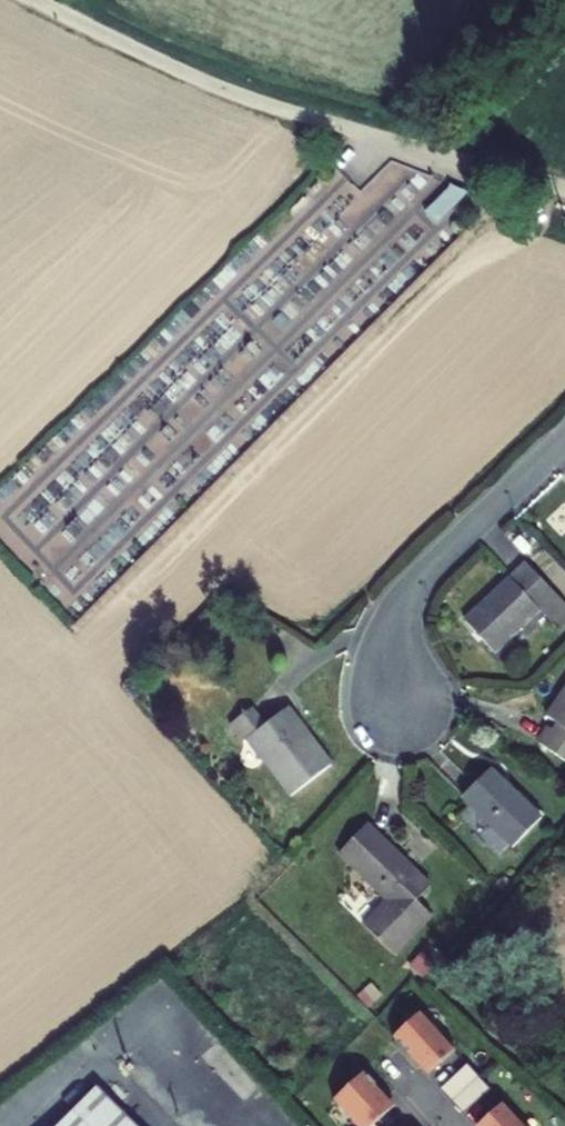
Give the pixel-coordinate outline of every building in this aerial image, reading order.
[(441,190),(411,220),(423,232),(453,203),(441,190)] [(524,566),(462,627),(496,662),(541,615),(560,636),(564,631),(564,607),(524,566)] [(548,722),(561,730),(559,735),(550,730),(539,746),(564,762),(564,696),(548,722)] [(262,710),(240,725),(252,746),(258,743),(293,802),(337,774),(299,716),(273,729),(262,710)] [(541,819),(492,770),(461,802),(486,827),(474,838),(498,862),(541,819)] [(431,889),(368,827),(334,861),(380,907),(361,928),(392,958),(429,921),(413,906),(431,889)] [(390,1041),(417,1070),(424,1063),(432,1071),(452,1053),(417,1016),(390,1041)] [(432,1071),(424,1063),(417,1070),(424,1079),(432,1071)] [(476,1080),(464,1067),(437,1092),(448,1105),(476,1080)] [(361,1077),(331,1105),(350,1125),(375,1125),(384,1117),(377,1109),(384,1102),(361,1077)] [(488,1092),(476,1080),(448,1105),(460,1118),(488,1092)] [(87,1088),(49,1125),(125,1125),(87,1088)] [(500,1106),(480,1124),(482,1125),(519,1125),(500,1106)]
